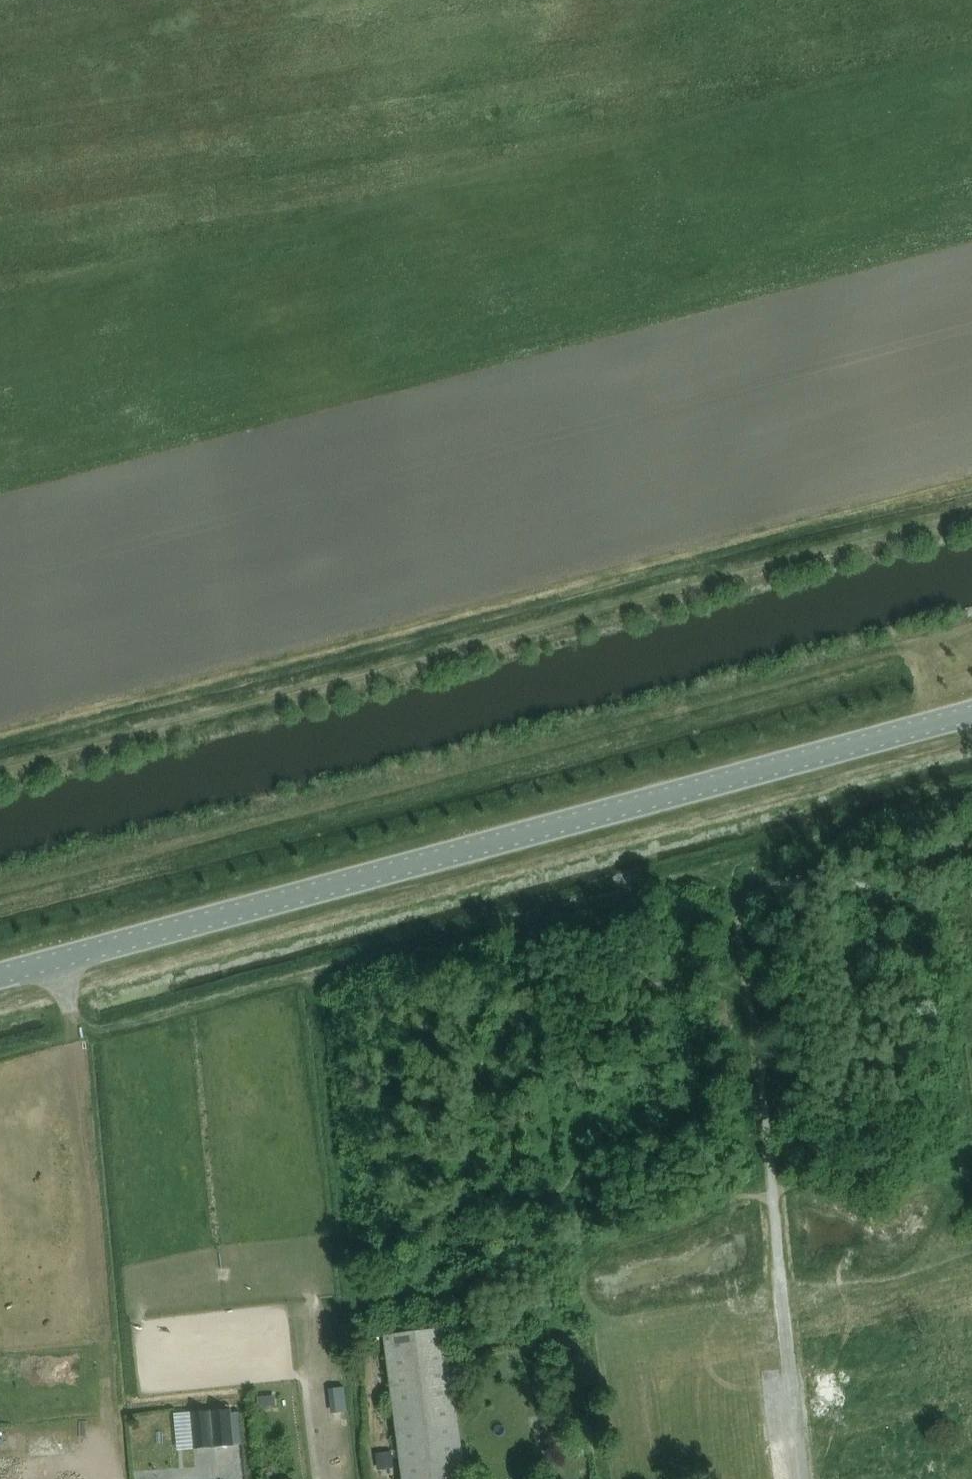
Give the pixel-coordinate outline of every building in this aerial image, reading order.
[(402,1473),(403,1478),(468,1478),(466,1468),(447,1327),(384,1336),(402,1473)] [(345,1388),(333,1389),(336,1413),(348,1412),(345,1388)] [(194,1447),(234,1443),(231,1409),(191,1412),(194,1447)] [(378,1470),(392,1468),(394,1468),(392,1452),(376,1454),(378,1470)]
